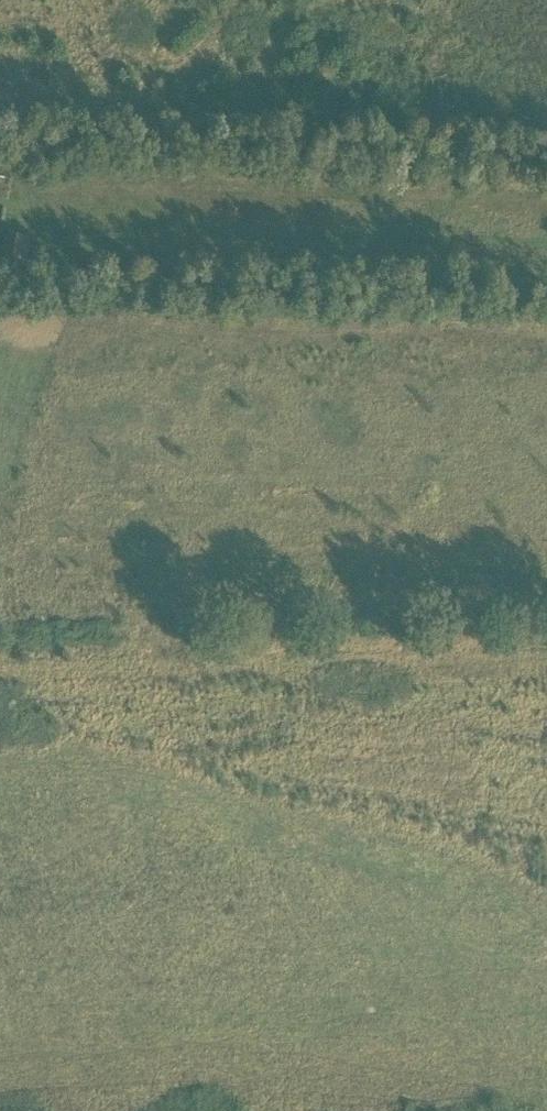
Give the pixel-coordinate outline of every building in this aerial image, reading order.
[(31,239),(3,236),(0,260),(28,263),(31,239)]
